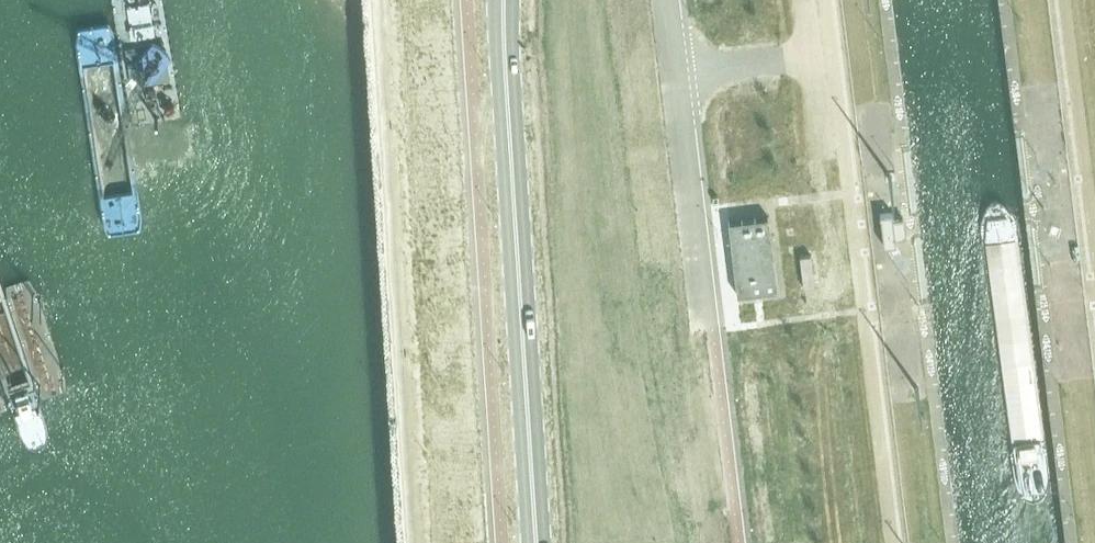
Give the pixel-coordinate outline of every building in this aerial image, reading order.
[(907,236),(904,217),(895,218),(893,218),(892,212),(880,214),(884,245),(896,244),(895,238),(897,237),(907,236)] [(769,216),(728,221),(737,294),(778,289),(769,216)] [(804,286),(815,285),(811,254),(800,255),(802,272),(804,286)]
